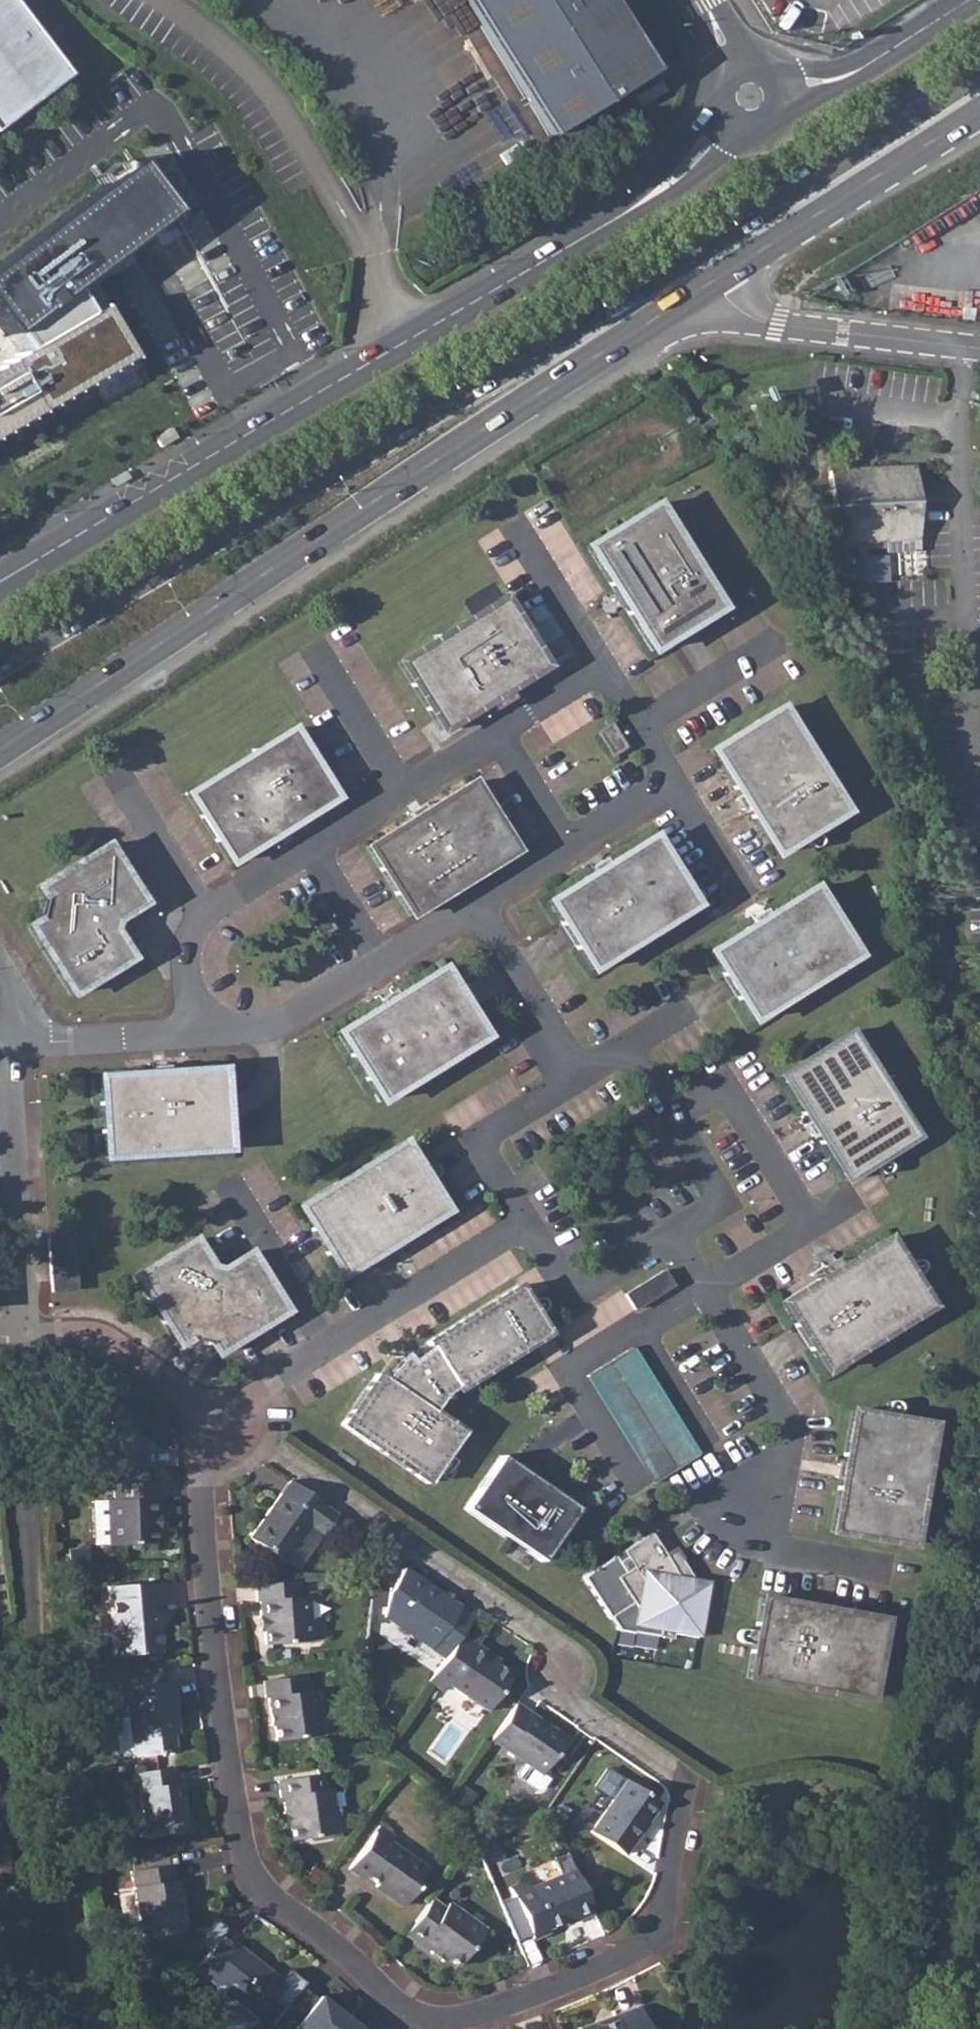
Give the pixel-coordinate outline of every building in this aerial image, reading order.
[(63,73),(8,0),(0,0),(0,121),(63,73)] [(444,0),(368,0),(350,11),(372,48),(370,49),(422,133),(497,88),(444,0)] [(548,134),(651,69),(608,0),(464,0),(548,134)] [(657,78),(632,93),(638,104),(664,88),(657,78)] [(28,347),(91,312),(75,288),(179,210),(143,162),(0,268),(0,309),(28,347)] [(0,364),(0,431),(126,358),(97,308),(91,312),(28,347),(0,364)] [(134,465),(120,473),(124,479),(137,471),(134,465)] [(874,474),(828,477),(832,551),(883,548),(884,553),(918,551),(914,467),(874,469),(874,474)] [(653,503),(583,546),(649,652),(719,609),(653,503)] [(832,551),(830,528),(811,529),(812,552),(832,551)] [(832,559),(833,584),(885,582),(883,556),(832,559)] [(503,596),(397,662),(440,733),(546,667),(503,596)] [(845,812),(780,707),(710,750),(743,804),(775,855),(845,812)] [(594,732),(610,758),(615,755),(625,749),(627,748),(610,722),(594,732)] [(291,728),(185,794),(229,864),(335,798),(291,728)] [(471,781),(365,847),(408,917),(515,852),(471,781)] [(597,868),(545,901),(588,971),(694,906),(651,836),(597,868)] [(105,844),(35,887),(43,901),(40,916),(26,926),(70,996),(130,959),(112,930),(114,922),(142,904),(105,844)] [(812,886),(706,952),(749,1022),(855,956),(812,886)] [(440,967),(334,1032),(378,1103),(484,1037),(440,967)] [(913,1138),(847,1033),(777,1076),(843,1181),(870,1165),(913,1138)] [(221,1068),(97,1076),(102,1159),(226,1151),(221,1068)] [(342,1276),(448,1210),(430,1182),(404,1140),(299,1206),(342,1276)] [(72,1236),(47,1237),(51,1292),(76,1290),(72,1236)] [(927,1308),(883,1238),(879,1240),(774,1306),(816,1376),(927,1308)] [(192,1239),(132,1276),(176,1346),(190,1337),(205,1341),(214,1355),(284,1312),(247,1251),(219,1269),(210,1267),(192,1239)] [(663,1270),(624,1294),(633,1309),(672,1286),(663,1270)] [(375,1374),(340,1425),(426,1484),(461,1433),(431,1412),(443,1395),(454,1388),(455,1390),(545,1334),(516,1287),(425,1342),(427,1345),(410,1358),(402,1351),(379,1377),(375,1374)] [(653,1484),(698,1456),(631,1348),(586,1376),(653,1484)] [(828,1532),(909,1546),(930,1424),(850,1410),(828,1532)] [(575,1507),(500,1455),(462,1509),(538,1561),(575,1507)] [(290,1481),(249,1537),(284,1563),(285,1562),(310,1527),(321,1535),(338,1514),(290,1481)] [(155,1482),(113,1483),(113,1499),(106,1500),(107,1545),(152,1543),(151,1529),(151,1515),(154,1515),(155,1482)] [(285,1562),(296,1570),(321,1535),(310,1527),(285,1562)] [(617,1630),(672,1639),(674,1629),(697,1633),(703,1584),(694,1582),(682,1562),(673,1568),(665,1556),(651,1533),(623,1551),(626,1557),(618,1562),(615,1556),(582,1577),(617,1630)] [(665,1556),(673,1568),(682,1562),(674,1550),(665,1556)] [(403,1569),(386,1593),(383,1615),(444,1657),(460,1634),(473,1615),(450,1600),(447,1604),(443,1601),(445,1597),(403,1569)] [(295,1580),(255,1584),(257,1601),(259,1601),(260,1616),(263,1616),(264,1630),(265,1644),(310,1641),(308,1616),(305,1616),(303,1597),(296,1597),(295,1580)] [(160,1582),(107,1587),(114,1657),(159,1653),(156,1625),(154,1625),(153,1610),(161,1610),(160,1582)] [(443,1601),(447,1604),(450,1600),(453,1596),(448,1593),(445,1597),(443,1601)] [(743,1679),(866,1700),(880,1619),(757,1598),(743,1679)] [(153,1610),(154,1625),(156,1625),(162,1624),(161,1610),(153,1610)] [(444,1657),(428,1681),(442,1691),(447,1685),(486,1711),(511,1675),(496,1665),(472,1648),(474,1644),(460,1634),(444,1657)] [(472,1648),(496,1665),(499,1661),(474,1644),(472,1648)] [(132,1674),(134,1687),(147,1685),(165,1683),(162,1669),(132,1674)] [(301,1675),(262,1681),(264,1698),(267,1697),(269,1713),(271,1712),(273,1726),(275,1740),(319,1734),(316,1710),(313,1710),(311,1691),(303,1692),(301,1675)] [(134,1687),(119,1689),(121,1706),(126,1705),(128,1717),(133,1756),(174,1753),(172,1736),(171,1729),(178,1728),(171,1682),(165,1683),(147,1685),(134,1687)] [(516,1703),(492,1738),(496,1741),(526,1762),(542,1773),(566,1738),(516,1703)] [(113,1723),(118,1754),(122,1758),(133,1756),(128,1717),(116,1718),(113,1723)] [(488,1744),(493,1747),(496,1741),(492,1738),(488,1744)] [(542,1773),(526,1762),(519,1772),(520,1777),(538,1789),(542,1788),(549,1778),(542,1773)] [(138,1790),(144,1828),(145,1837),(170,1833),(180,1832),(188,1831),(182,1791),(178,1792),(176,1782),(174,1767),(129,1774),(132,1790),(138,1790)] [(329,1789),(322,1790),(320,1774),(278,1781),(280,1797),(283,1797),(285,1813),(288,1812),(290,1825),(292,1840),(336,1834),(329,1789)] [(626,1780),(591,1832),(624,1855),(659,1803),(626,1780)] [(374,1832),(389,1843),(393,1837),(378,1826),(374,1832)] [(374,1832),(348,1868),(363,1879),(365,1876),(376,1884),(375,1886),(403,1906),(416,1887),(413,1885),(425,1869),(389,1843),(374,1832)] [(485,1835),(496,1858),(500,1856),(490,1833),(485,1835)] [(496,1858),(485,1835),(472,1841),(482,1864),(496,1858)] [(170,1864),(131,1872),(142,1938),(179,1932),(173,1899),(179,1898),(176,1880),(173,1880),(170,1864)] [(573,1870),(529,1889),(525,1881),(509,1887),(531,1939),(547,1932),(546,1928),(574,1916),(575,1920),(591,1913),(573,1870)] [(173,1899),(179,1932),(185,1931),(179,1898),(173,1899)] [(429,1900),(405,1934),(419,1944),(420,1942),(432,1951),(434,1949),(445,1957),(457,1966),(484,1928),(464,1913),(462,1915),(447,1904),(442,1909),(429,1900)] [(284,1983),(233,1943),(228,1949),(216,1940),(194,1969),(216,1987),(216,1992),(227,2001),(232,2000),(256,2019),(284,1983)] [(431,1953),(442,1961),(445,1957),(434,1949),(432,1951),(431,1953)] [(301,1987),(273,2023),(280,2028),(294,2028),(295,2027),(298,2028),(362,2028),(319,1995),(316,1998),(301,1987)] [(637,2006),(612,2016),(614,2020),(600,2026),(593,2023),(578,2028),(577,2028),(646,2028),(637,2006)] [(600,2026),(614,2020),(612,2016),(598,2021),(593,2023),(600,2026)]
